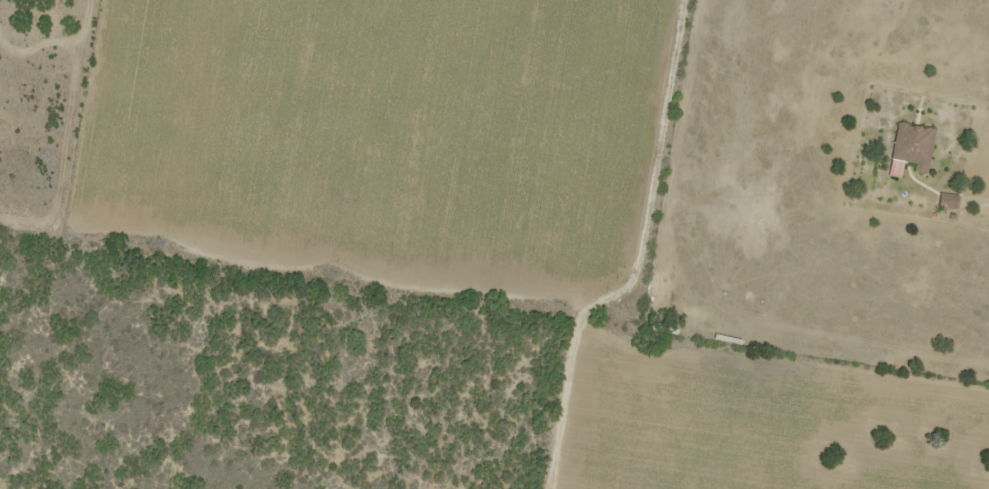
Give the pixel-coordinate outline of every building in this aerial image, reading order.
[(895,121),(887,174),(899,176),(901,160),(916,162),(914,172),(927,174),(934,126),(895,121)] [(957,194),(939,192),(938,206),(956,208),(957,194)]
